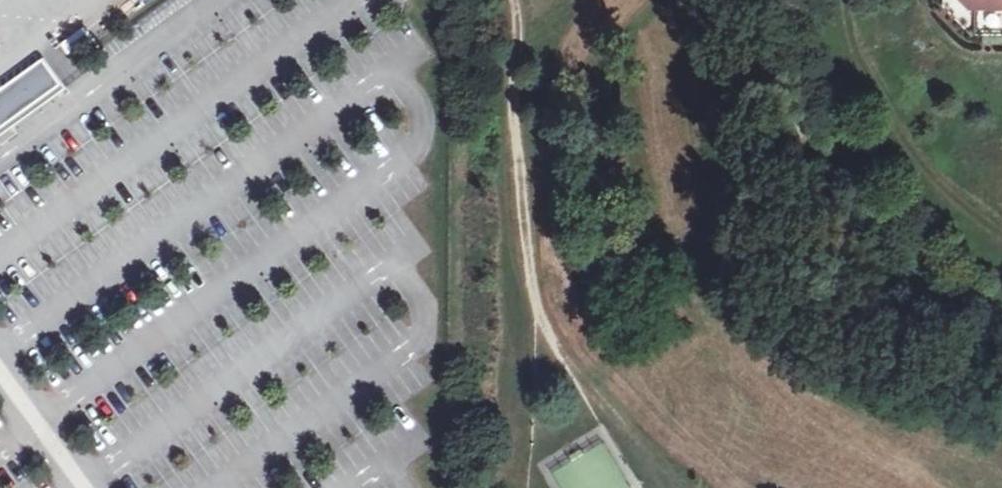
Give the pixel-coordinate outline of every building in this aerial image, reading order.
[(1001,36),(1001,0),(945,0),(945,7),(973,36),(1001,36)] [(65,37),(14,74),(38,108),(89,69),(77,55),(65,37)] [(38,108),(14,74),(0,84),(0,135),(38,108)]
